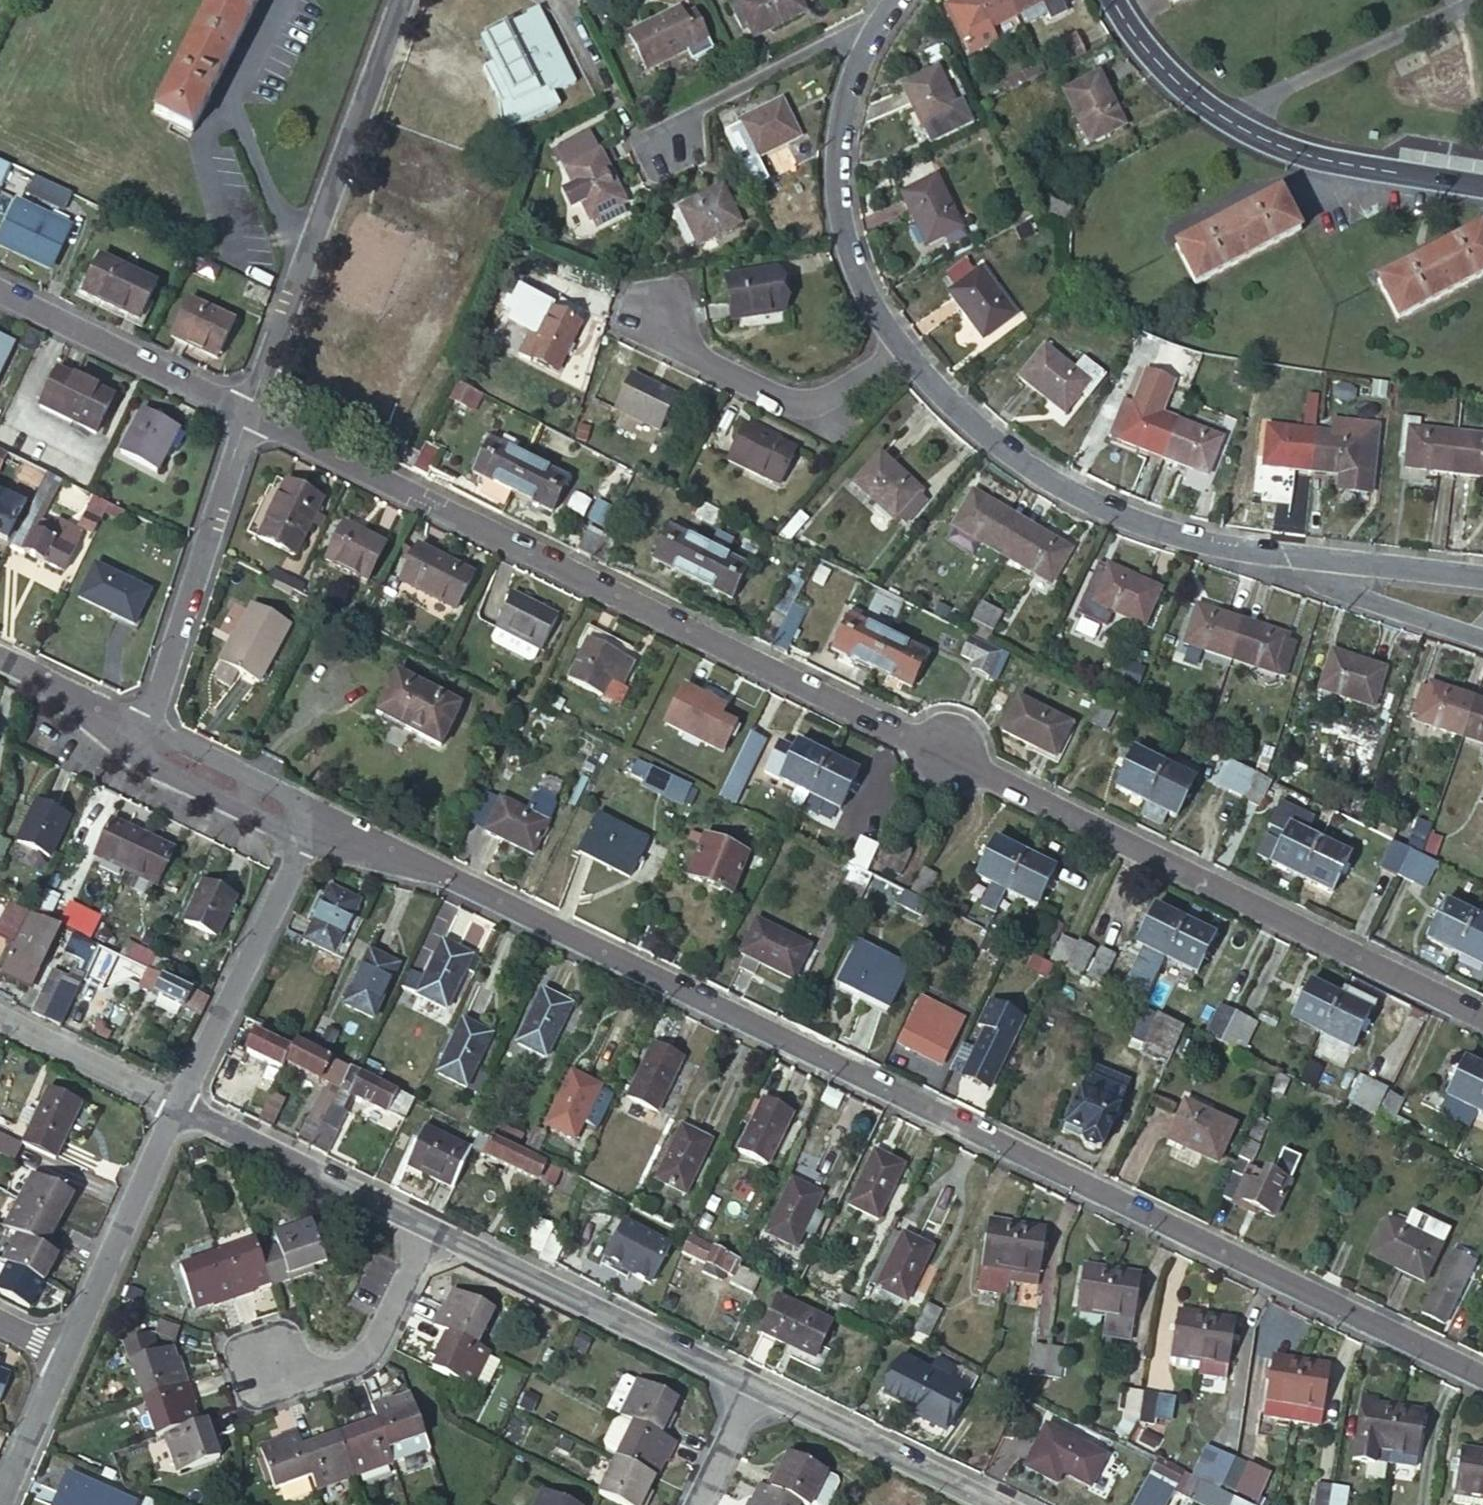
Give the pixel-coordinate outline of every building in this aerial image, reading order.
[(255,0),(209,0),(152,111),(189,129),(255,0)] [(744,28),(754,23),(760,34),(809,8),(805,0),(730,0),(744,28)] [(946,4),(950,10),(959,4),(956,0),(952,0),(946,4)] [(1014,8),(1010,0),(956,0),(959,4),(950,10),(966,37),(975,32),(1014,8)] [(1023,24),(1056,4),(1054,0),(1010,0),(1014,8),(1023,24)] [(681,6),(690,22),(698,19),(689,2),(681,6)] [(681,6),(629,32),(648,67),(685,49),(690,59),(713,47),(698,19),(690,22),(681,6)] [(535,19),(507,32),(508,35),(496,41),(505,62),(487,71),(500,100),(501,131),(562,104),(555,90),(566,85),(569,92),(580,87),(545,11),(534,17),(535,19)] [(1083,56),(1069,29),(1040,45),(1054,71),(1083,56)] [(933,142),(967,124),(940,70),(904,87),(933,142)] [(1094,142),(1129,126),(1103,74),(1068,91),(1094,142)] [(762,157),(805,138),(790,101),(746,120),(762,157)] [(621,205),(626,202),(600,150),(565,169),(573,184),(566,187),(575,205),(582,202),(591,220),(598,216),(603,224),(626,213),(621,205)] [(57,205),(64,191),(30,175),(22,188),(57,205)] [(930,245),(964,228),(939,176),(904,193),(930,245)] [(703,244),(743,219),(722,184),(681,209),(682,211),(675,216),(694,245),(700,241),(703,244)] [(1197,286),(1301,233),(1282,195),(1178,248),(1197,286)] [(60,226),(15,204),(0,234),(0,240),(43,261),(60,226)] [(1482,277),(1482,232),(1482,230),(1380,283),(1400,320),(1482,277)] [(133,317),(149,283),(96,256),(79,291),(133,317)] [(985,339),(1016,316),(982,271),(950,292),(985,339)] [(782,311),(775,273),(726,279),(732,318),(782,311)] [(209,355),(227,321),(186,301),(168,334),(209,355)] [(532,334),(546,305),(537,301),(524,329),(532,334)] [(565,336),(575,319),(546,305),(532,334),(524,329),(513,350),(525,356),(527,352),(553,364),(560,348),(567,351),(572,340),(565,336)] [(1087,396),(1105,373),(1084,357),(1074,369),(1046,347),(1021,378),(1066,413),(1082,392),(1087,396)] [(110,395),(56,369),(39,405),(94,430),(110,395)] [(660,428),(675,397),(633,375),(617,408),(660,428)] [(452,381),(443,396),(467,408),(475,392),(452,381)] [(1129,401),(1114,437),(1160,456),(1161,453),(1173,420),(1129,401)] [(174,426),(139,408),(117,450),(152,468),(174,426)] [(1260,457),(1260,464),(1308,469),(1309,468),(1313,429),(1273,425),(1274,416),(1255,415),(1251,455),(1260,457)] [(1407,454),(1405,468),(1451,473),(1455,434),(1419,430),(1420,419),(1404,418),(1399,454),(1407,454)] [(1161,453),(1160,456),(1204,475),(1218,439),(1173,420),(1161,453)] [(778,483),(795,449),(745,424),(728,459),(778,483)] [(1309,468),(1308,469),(1331,471),(1330,486),(1364,489),(1370,429),(1331,424),(1331,431),(1313,429),(1309,468)] [(1451,473),(1482,476),(1482,437),(1455,434),(1451,473)] [(508,490),(523,460),(481,438),(465,470),(508,490)] [(414,451),(405,466),(421,474),(434,449),(419,441),(414,451)] [(390,459),(405,466),(414,451),(399,443),(390,459)] [(879,454),(873,448),(848,475),(854,481),(879,454)] [(2,476),(9,463),(32,474),(35,468),(0,451),(0,475),(2,476)] [(894,522),(922,492),(881,452),(879,454),(854,481),(853,482),(894,522)] [(551,512),(566,481),(523,460),(508,490),(551,512)] [(66,483),(51,476),(16,546),(70,572),(88,534),(64,522),(60,530),(46,523),(66,483)] [(313,498),(279,482),(253,535),(287,551),(313,498)] [(974,493),(953,528),(1000,556),(1022,520),(974,493)] [(10,549),(28,512),(0,499),(0,545),(10,549)] [(713,527),(721,511),(697,500),(690,515),(713,527)] [(113,506),(109,514),(128,524),(132,515),(113,506)] [(104,521),(90,514),(83,527),(97,534),(104,521)] [(1022,520),(1000,556),(1050,585),(1072,550),(1022,520)] [(601,529),(586,522),(573,548),(587,556),(601,529)] [(377,543),(338,523),(319,560),(359,579),(377,543)] [(663,528),(648,558),(688,578),(703,547),(663,528)] [(615,536),(601,529),(587,556),(602,563),(615,536)] [(467,572),(412,546),(395,582),(449,608),(467,572)] [(703,547),(688,578),(729,598),(744,567),(703,547)] [(1148,622),(1162,585),(1110,564),(1109,567),(1100,564),(1081,613),(1112,625),(1117,611),(1148,622)] [(154,595),(99,567),(83,601),(137,628),(154,595)] [(491,626),(493,627),(532,646),(535,647),(551,614),(508,593),(491,626)] [(1201,599),(1186,637),(1228,654),(1242,616),(1201,599)] [(289,622),(252,604),(222,665),(260,684),(289,622)] [(782,617),(767,609),(754,636),(769,644),(782,617)] [(843,615),(828,646),(868,666),(882,635),(843,615)] [(1242,616),(1228,654),(1283,675),(1296,641),(1286,637),(1288,634),(1242,616)] [(796,624),(782,617),(769,644),(784,651),(796,624)] [(572,649),(579,653),(585,639),(631,663),(638,650),(584,624),(572,649)] [(525,659),(532,646),(493,627),(485,641),(525,659)] [(882,635),(868,666),(909,685),(923,655),(882,635)] [(986,676),(998,653),(965,637),(957,654),(972,661),(969,667),(986,676)] [(620,686),(631,663),(585,639),(579,653),(564,682),(599,699),(608,681),(620,686)] [(1373,707),(1385,669),(1330,649),(1316,687),(1373,707)] [(459,705),(396,674),(376,714),(439,746),(459,705)] [(1417,717),(1415,723),(1459,738),(1473,699),(1428,683),(1426,688),(1420,686),(1410,714),(1417,717)] [(723,707),(681,686),(662,724),(720,752),(733,725),(717,717),(723,707)] [(1053,755),(1069,725),(1014,696),(998,728),(1053,755)] [(1113,704),(1097,696),(1084,721),(1101,729),(1113,704)] [(1459,738),(1482,747),(1482,702),(1473,699),(1459,738)] [(1101,729),(1110,733),(1122,708),(1113,704),(1101,729)] [(763,739),(748,732),(717,794),(730,803),(741,778),(743,779),(763,739)] [(777,778),(808,793),(826,757),(795,743),(791,751),(776,743),(762,772),(777,778)] [(1128,750),(1111,786),(1142,801),(1160,766),(1128,750)] [(808,793),(840,809),(857,773),(826,757),(808,793)] [(693,789),(639,762),(637,767),(633,765),(630,770),(634,772),(633,776),(647,783),(646,785),(685,804),(693,789)] [(1238,764),(1226,789),(1241,797),(1254,772),(1238,764)] [(1160,766),(1142,801),(1163,811),(1174,817),(1191,781),(1160,766)] [(1254,772),(1241,797),(1256,804),(1269,780),(1260,775),(1254,772)] [(516,805),(537,815),(544,799),(542,794),(528,788),(523,789),(516,805)] [(516,805),(494,795),(477,829),(525,852),(542,817),(537,815),(516,805)] [(1163,811),(1142,801),(1137,811),(1158,821),(1163,811)] [(71,819),(38,804),(20,845),(53,860),(71,819)] [(651,839),(601,815),(582,855),(632,879),(651,839)] [(1401,844),(1408,848),(1416,851),(1426,824),(1411,818),(1401,844)] [(97,857),(128,873),(145,838),(114,822),(97,857)] [(1284,826),(1268,862),(1298,877),(1316,842),(1284,826)] [(866,829),(851,829),(850,853),(865,853),(866,829)] [(750,852),(705,834),(704,837),(692,832),(688,840),(701,845),(688,877),(733,895),(750,852)] [(154,886),(159,889),(177,855),(145,838),(128,873),(138,878),(154,886)] [(1387,838),(1375,863),(1396,873),(1408,848),(1401,844),(1387,838)] [(977,876),(1007,891),(1024,855),(994,840),(977,876)] [(1316,842),(1298,877),(1329,893),(1347,857),(1316,842)] [(909,853),(898,847),(886,871),(898,876),(909,853)] [(1408,848),(1396,873),(1411,881),(1424,855),(1416,851),(1408,848)] [(1007,891),(1038,907),(1056,871),(1024,855),(1007,891)] [(1436,861),(1424,855),(1411,881),(1423,886),(1436,861)] [(882,877),(872,872),(859,901),(868,906),(882,877)] [(922,872),(912,892),(928,900),(937,880),(922,872)] [(154,886),(138,878),(132,890),(148,898),(154,886)] [(238,901),(206,884),(186,924),(219,940),(238,901)] [(360,904),(332,889),(306,942),(335,956),(360,904)] [(928,900),(912,892),(904,906),(929,918),(936,903),(928,900)] [(29,912),(9,902),(0,920),(0,936),(12,943),(29,912)] [(1453,953),(1471,917),(1440,902),(1422,938),(1453,953)] [(39,905),(35,915),(60,927),(65,918),(39,905)] [(1134,944),(1166,959),(1184,923),(1152,908),(1134,944)] [(35,915),(29,912),(12,943),(0,966),(0,969),(33,985),(62,928),(60,927),(35,915)] [(757,917),(741,952),(756,960),(797,979),(814,945),(757,917)] [(1471,917),(1453,953),(1482,968),(1482,923),(1471,917)] [(1063,927),(1051,920),(1039,943),(1050,949),(1063,927)] [(1166,959),(1198,974),(1215,937),(1184,923),(1166,959)] [(91,960),(98,946),(93,943),(79,937),(65,966),(84,975),(91,960)] [(1049,963),(1061,968),(1064,970),(1074,949),(1059,942),(1049,963)] [(467,970),(477,975),(483,963),(445,944),(420,996),(447,1009),(467,970)] [(1076,945),(1074,949),(1064,970),(1081,977),(1092,953),(1076,945)] [(402,963),(373,948),(348,1001),(376,1015),(402,963)] [(909,973),(859,949),(842,985),(892,1009),(909,973)] [(157,960),(138,950),(133,960),(152,969),(157,960)] [(1100,950),(1087,978),(1102,985),(1115,957),(1100,950)] [(752,970),(756,960),(741,952),(736,962),(752,970)] [(204,979),(159,957),(157,960),(152,969),(198,992),(204,979)] [(1162,964),(1147,957),(1129,994),(1144,1001),(1162,964)] [(198,1018),(207,999),(146,970),(137,988),(198,1018)] [(61,1021),(70,1004),(79,984),(60,974),(55,984),(46,979),(29,1012),(59,1026),(61,1021)] [(1293,1019),(1324,1034),(1341,997),(1310,982),(1293,1019)] [(571,1004),(543,991),(517,1042),(546,1057),(571,1004)] [(967,1014),(927,996),(905,1043),(945,1062),(967,1014)] [(1324,1034),(1353,1048),(1370,1012),(1341,997),(1324,1034)] [(996,1084),(1028,1018),(994,1001),(982,1025),(990,1029),(978,1053),(970,1071),(996,1084)] [(1218,1008),(1203,1037),(1220,1045),(1235,1015),(1218,1008)] [(1235,1015),(1220,1045),(1239,1054),(1254,1025),(1235,1015)] [(1189,1030),(1162,1016),(1151,1038),(1179,1052),(1189,1030)] [(492,1036),(464,1022),(439,1075),(467,1088),(492,1036)] [(294,1042),(272,1031),(260,1026),(256,1036),(247,1054),(280,1071),(284,1064),(294,1042)] [(305,1047),(294,1042),(284,1064),(317,1081),(319,1079),(329,1085),(326,1092),(320,1089),(309,1114),(306,1113),(293,1141),(307,1147),(335,1088),(345,1067),(305,1047)] [(684,1059),(656,1045),(631,1097),(659,1111),(684,1059)] [(993,1090),(996,1084),(970,1071),(978,1053),(967,1048),(955,1073),(993,1090)] [(1477,1111),(1482,1098),(1482,1068),(1463,1058),(1445,1095),(1477,1111)] [(1138,1081),(1098,1062),(1067,1128),(1084,1136),(1086,1143),(1087,1144),(1088,1145),(1097,1149),(1098,1149),(1099,1149),(1106,1147),(1138,1081)] [(359,1073),(345,1067),(335,1088),(346,1093),(382,1111),(393,1089),(359,1073)] [(1386,1083),(1355,1069),(1342,1097),(1372,1111),(1386,1083)] [(602,1089),(573,1075),(548,1128),(577,1142),(602,1089)] [(335,1088),(307,1147),(323,1155),(344,1112),(338,1109),(346,1093),(335,1088)] [(49,1089),(22,1143),(56,1159),(82,1105),(49,1089)] [(282,1100),(270,1093),(256,1122),(268,1129),(282,1100)] [(1389,1093),(1376,1120),(1391,1127),(1404,1101),(1389,1093)] [(796,1113),(768,1099),(742,1153),(770,1165),(796,1113)] [(1236,1123),(1187,1100),(1169,1139),(1218,1161),(1236,1123)] [(1273,1125),(1260,1119),(1222,1196),(1235,1202),(1238,1196),(1260,1207),(1278,1216),(1294,1182),(1270,1170),(1268,1175),(1252,1168),(1273,1125)] [(401,1166),(450,1190),(470,1150),(420,1126),(401,1166)] [(714,1142),(686,1129),(661,1182),(687,1195),(714,1142)] [(0,1132),(0,1155),(12,1161),(20,1142),(0,1132)] [(524,1153),(486,1134),(477,1154),(552,1190),(561,1170),(524,1153)] [(905,1167),(878,1153),(852,1206),(880,1219),(905,1167)] [(39,1170),(23,1203),(63,1222),(78,1189),(39,1170)] [(824,1195),(796,1182),(770,1234),(799,1248),(806,1232),(818,1238),(828,1217),(816,1211),(824,1195)] [(1257,1213),(1260,1207),(1238,1196),(1235,1202),(1257,1213)] [(23,1203),(8,1233),(20,1239),(48,1253),(63,1222),(23,1203)] [(1405,1228),(1389,1220),(1371,1256),(1425,1282),(1442,1246),(1450,1230),(1413,1212),(1405,1228)] [(1018,1224),(988,1219),(987,1226),(1016,1230),(1018,1224)] [(265,1281),(267,1287),(313,1271),(311,1264),(326,1259),(312,1220),(271,1234),(274,1246),(255,1252),(265,1281)] [(672,1245),(625,1221),(607,1258),(625,1267),(633,1271),(632,1273),(653,1284),(672,1245)] [(1047,1228),(1018,1224),(1016,1230),(1046,1234),(1047,1228)] [(1016,1230),(987,1226),(983,1263),(1011,1267),(1016,1230)] [(536,1258),(552,1266),(568,1234),(552,1227),(536,1258)] [(1046,1234),(1016,1230),(1011,1267),(1008,1282),(1040,1287),(1042,1271),(1046,1234)] [(936,1249),(908,1235),(882,1288),(911,1302),(936,1249)] [(752,1293),(760,1276),(739,1266),(742,1260),(692,1236),(685,1254),(706,1264),(702,1272),(716,1280),(720,1271),(732,1277),(730,1282),(752,1293)] [(48,1253),(20,1239),(7,1265),(13,1268),(49,1285),(60,1259),(48,1253)] [(214,1253),(229,1299),(249,1292),(248,1287),(265,1281),(255,1252),(251,1241),(214,1253)] [(1475,1260),(1453,1249),(1421,1312),(1443,1324),(1475,1260)] [(208,1300),(210,1305),(229,1299),(214,1253),(175,1266),(189,1307),(208,1300)] [(1008,1282),(1011,1267),(983,1263),(981,1281),(1007,1284),(1008,1282)] [(1114,1272),(1085,1266),(1084,1273),(1113,1278),(1114,1272)] [(37,1311),(49,1285),(13,1268),(0,1294),(37,1311)] [(1141,1278),(1114,1272),(1113,1278),(1140,1284),(1141,1278)] [(1076,1309),(1105,1315),(1113,1278),(1084,1273),(1076,1309)] [(1105,1315),(1133,1320),(1140,1284),(1113,1278),(1105,1315)] [(127,1280),(121,1297),(137,1303),(143,1287),(127,1280)] [(438,1308),(430,1327),(440,1332),(474,1348),(493,1310),(451,1291),(442,1310),(438,1308)] [(833,1321),(778,1295),(762,1330),(817,1357),(833,1321)] [(945,1310),(932,1303),(918,1332),(932,1339),(945,1310)] [(1209,1314),(1180,1309),(1179,1315),(1208,1320),(1209,1314)] [(1238,1319),(1209,1314),(1208,1320),(1237,1326),(1238,1319)] [(1173,1352),(1201,1357),(1208,1320),(1179,1315),(1173,1352)] [(1201,1357),(1230,1362),(1237,1326),(1208,1320),(1201,1357)] [(428,1370),(440,1376),(468,1389),(486,1353),(474,1348),(440,1332),(431,1351),(436,1353),(428,1370)] [(121,1365),(135,1401),(182,1384),(175,1366),(170,1367),(164,1349),(144,1356),(137,1338),(114,1346),(121,1365)] [(1046,1346),(1030,1343),(1024,1371),(1040,1374),(1046,1346)] [(1061,1349),(1046,1346),(1040,1374),(1056,1378),(1061,1349)] [(1301,1358),(1272,1352),(1271,1359),(1300,1364),(1301,1358)] [(486,1353),(468,1389),(483,1396),(500,1360),(486,1353)] [(967,1386),(903,1355),(886,1392),(917,1408),(915,1412),(948,1427),(967,1386)] [(1330,1363),(1301,1358),(1300,1364),(1329,1369),(1330,1363)] [(1261,1414),(1291,1419),(1300,1364),(1271,1359),(1261,1414)] [(1291,1419),(1319,1424),(1329,1369),(1300,1364),(1291,1419)] [(10,1374),(0,1369),(0,1396),(10,1374)] [(600,1408),(615,1415),(626,1420),(658,1435),(667,1418),(661,1416),(671,1395),(632,1377),(632,1378),(620,1372),(616,1374),(600,1408)] [(135,1401),(150,1441),(160,1437),(192,1426),(185,1407),(190,1405),(182,1384),(135,1401)] [(1143,1392),(1128,1389),(1122,1420),(1137,1423),(1143,1392)] [(1158,1395),(1143,1392),(1137,1423),(1152,1426),(1158,1395)] [(1387,1398),(1369,1395),(1367,1410),(1372,1411),(1368,1438),(1363,1438),(1360,1462),(1370,1464),(1381,1466),(1382,1460),(1389,1461),(1397,1411),(1384,1409),(1385,1402),(1387,1398)] [(420,1438),(405,1398),(385,1406),(384,1401),(366,1407),(370,1419),(381,1451),(420,1438)] [(1398,1404),(1385,1402),(1384,1409),(1397,1411),(1398,1404)] [(1425,1409),(1398,1404),(1397,1411),(1424,1416),(1425,1409)] [(1389,1461),(1417,1466),(1424,1416),(1397,1411),(1389,1461)] [(334,1437),(349,1479),(387,1466),(381,1451),(370,1419),(351,1426),(353,1431),(334,1437)] [(192,1426),(160,1437),(175,1475),(216,1461),(208,1441),(213,1439),(206,1420),(192,1426)] [(658,1435),(626,1420),(609,1456),(648,1475),(656,1459),(660,1461),(670,1440),(658,1435)] [(1106,1455),(1046,1426),(1025,1469),(1054,1484),(1061,1472),(1091,1486),(1106,1455)] [(295,1445),(291,1433),(270,1441),(272,1446),(254,1452),(267,1492),(307,1479),(295,1445)] [(307,1479),(311,1491),(349,1479),(334,1437),(317,1443),(315,1438),(295,1445),(307,1479)] [(1190,1466),(1219,1481),(1233,1453),(1204,1439),(1190,1466)] [(1466,1447),(1465,1454),(1482,1457),(1482,1450),(1466,1447)] [(757,1483),(791,1500),(799,1504),(801,1501),(809,1504),(813,1504),(816,1504),(829,1477),(827,1472),(817,1467),(818,1466),(780,1448),(771,1466),(766,1464),(757,1483)] [(1219,1481),(1235,1488),(1248,1459),(1233,1453),(1219,1481)] [(1465,1454),(1457,1497),(1482,1502),(1482,1457),(1465,1454)] [(1156,1455),(1132,1504),(1163,1504),(1170,1492),(1188,1500),(1200,1476),(1171,1463),(1156,1455)] [(609,1456),(591,1493),(616,1504),(638,1504),(643,1496),(639,1494),(648,1475),(609,1456)] [(1248,1459),(1235,1488),(1255,1496),(1267,1468),(1248,1459)] [(1381,1466),(1370,1464),(1368,1476),(1386,1479),(1389,1461),(1382,1460),(1381,1466)] [(66,1476),(54,1504),(134,1504),(135,1504),(66,1476)] [(1217,1485),(1203,1478),(1196,1491),(1215,1499),(1212,1504),(1259,1504),(1217,1485)] [(791,1500),(757,1483),(753,1481),(744,1500),(739,1498),(735,1504),(788,1504),(791,1500)] [(1317,1482),(1313,1504),(1329,1504),(1332,1485),(1317,1482)] [(1332,1485),(1329,1504),(1345,1504),(1348,1487),(1332,1485)] [(529,1504),(565,1504),(536,1491),(529,1504)]
